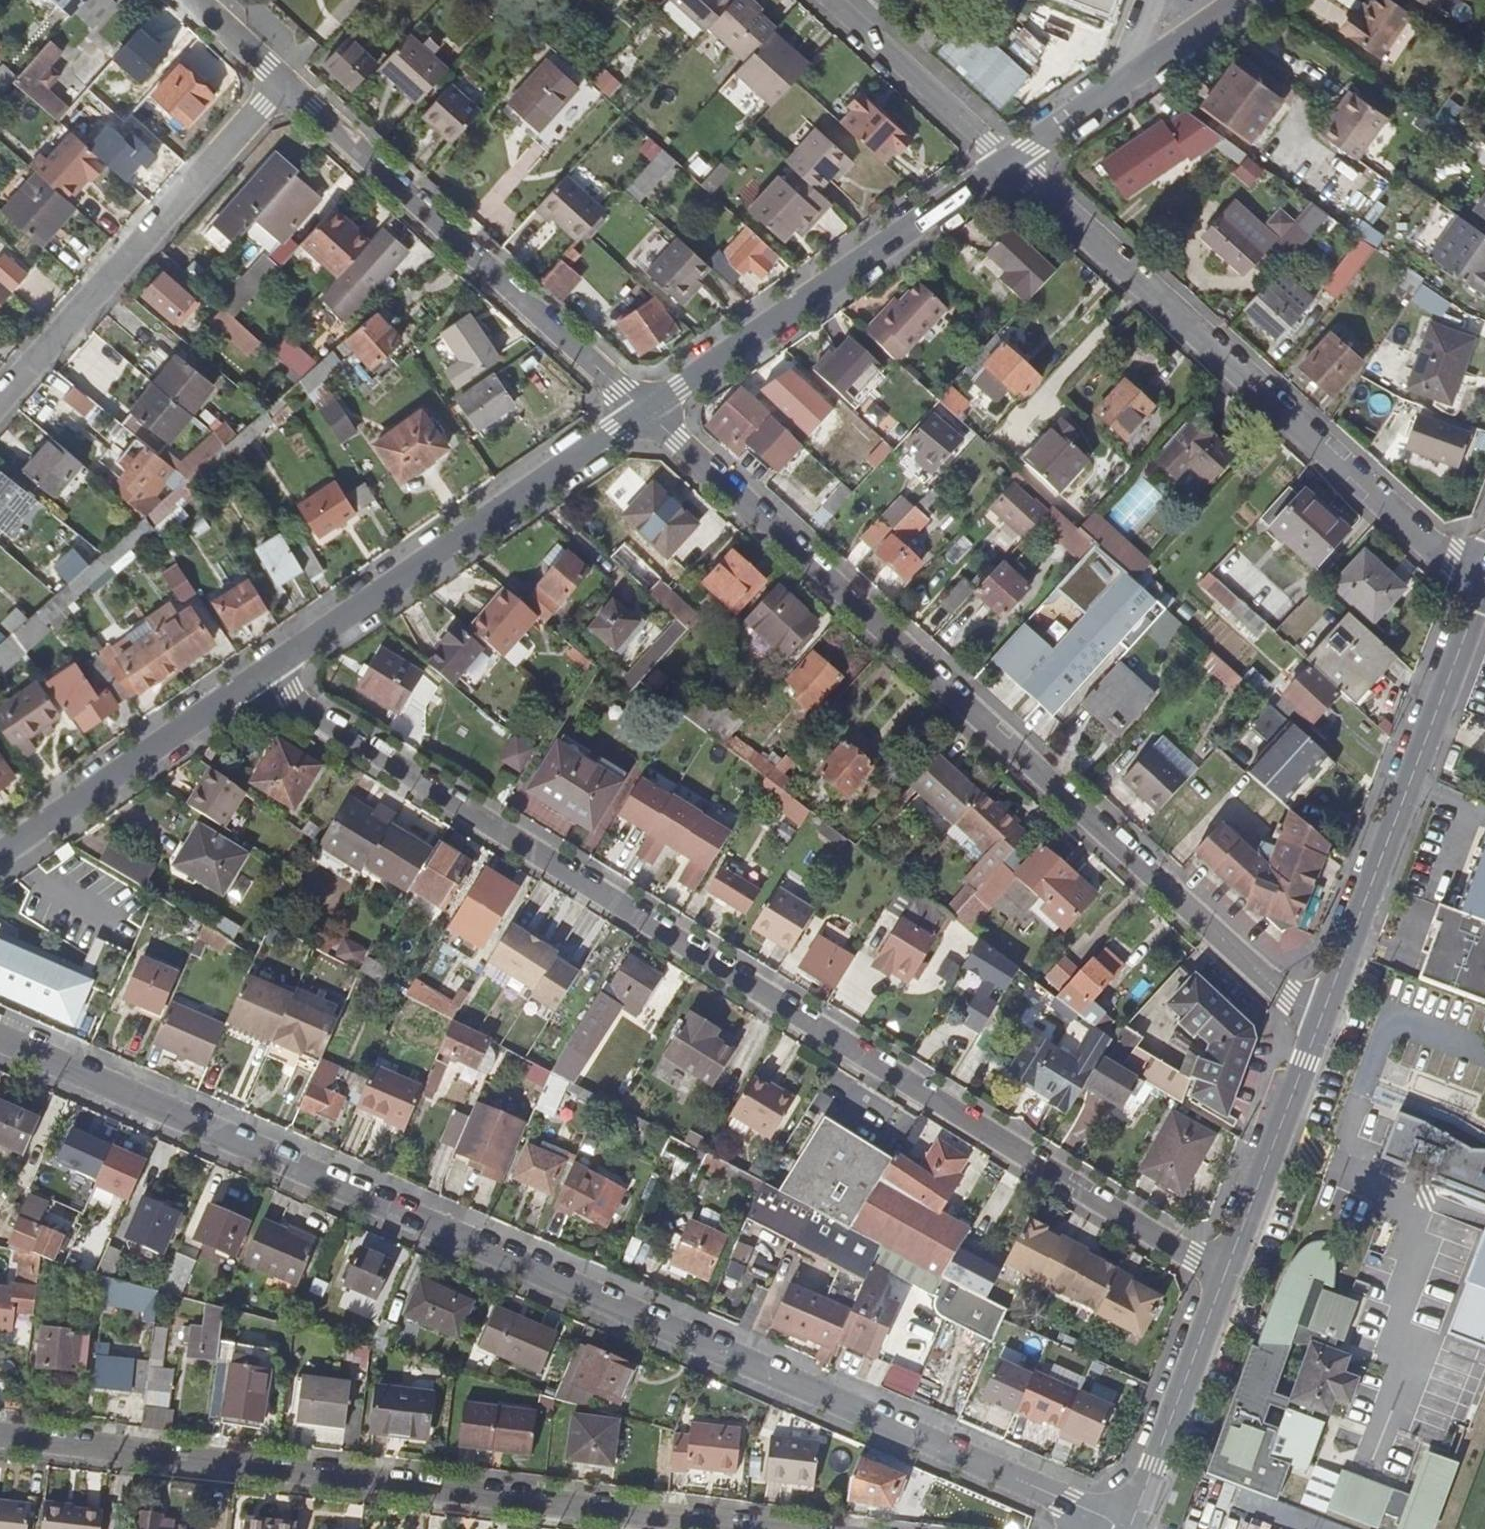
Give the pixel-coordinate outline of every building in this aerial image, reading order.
[(85,0),(57,0),(73,14),(85,0)] [(709,28),(733,3),(729,0),(673,0),(706,32),(709,28)] [(772,33),(775,30),(752,8),(756,4),(752,0),(736,0),(733,3),(709,28),(745,62),(772,33)] [(1104,16),(1110,0),(1061,0),(1104,16)] [(1387,0),(1371,0),(1359,17),(1354,14),(1341,32),(1378,58),(1408,15),(1387,0)] [(1434,11),(1440,0),(1415,0),(1434,11)] [(745,62),(734,73),(771,108),(806,71),(786,53),(790,49),(772,33),(745,62)] [(417,103),(446,71),(408,37),(379,69),(417,103)] [(352,90),(375,65),(346,39),(323,63),(352,90)] [(12,83),(57,122),(69,108),(47,89),(58,75),(49,67),(62,52),(49,40),(16,78),(12,83)] [(546,62),(509,103),(540,130),(577,89),(546,62)] [(1203,107),(1249,141),(1281,98),(1234,63),(1203,107)] [(16,78),(2,66),(0,68),(0,91),(3,93),(12,83),(16,78)] [(214,97),(180,66),(152,96),(186,127),(214,97)] [(451,85),(425,114),(441,128),(438,131),(452,144),(480,111),(451,85)] [(1388,116),(1353,91),(1322,133),(1357,159),(1388,116)] [(842,126),(882,163),(895,148),(901,153),(913,140),(861,93),(850,106),(855,111),(842,126)] [(1153,201),(1198,150),(1204,155),(1221,136),(1187,111),(1172,127),(1168,123),(1123,174),(1153,201)] [(797,173),(817,192),(847,159),(815,130),(786,162),(797,173)] [(109,167),(74,137),(52,162),(46,157),(33,171),(36,173),(71,204),(91,182),(94,185),(109,167)] [(665,148),(629,186),(642,198),(677,160),(665,148)] [(294,174),(296,172),(276,154),(214,223),(234,242),(254,220),(294,174)] [(2,212),(40,246),(73,206),(71,204),(36,173),(2,212)] [(831,204),(817,192),(797,173),(787,183),(781,178),(751,211),(784,242),(798,226),(805,233),(831,204)] [(294,174),(254,220),(281,243),(320,197),(294,174)] [(553,220),(577,242),(581,237),(604,212),(565,177),(535,211),(549,224),(553,220)] [(332,208),(300,243),(338,277),(368,244),(356,234),(357,231),(332,208)] [(1203,238),(1243,273),(1262,251),(1222,215),(1203,238)] [(1458,216),(1429,256),(1483,294),(1484,291),(1484,235),(1458,216)] [(223,255),(234,242),(214,223),(203,236),(223,255)] [(747,227),(711,268),(732,287),(750,267),(762,278),(780,257),(747,227)] [(1025,306),(1055,273),(1009,230),(986,255),(1006,274),(999,281),(1025,306)] [(368,244),(338,277),(319,298),(348,323),(408,253),(379,231),(368,244)] [(540,282),(560,300),(580,277),(568,266),(589,244),(581,237),(577,242),(540,282)] [(711,268),(678,238),(647,272),(680,301),(711,268)] [(1331,307),(1364,264),(1353,256),(1320,299),(1331,307)] [(233,316),(279,266),(267,257),(221,306),(233,316)] [(174,323),(194,299),(162,272),(142,296),(174,323)] [(12,292),(0,281),(0,305),(12,292)] [(1267,282),(1244,308),(1279,340),(1302,313),(1267,282)] [(875,322),(865,333),(893,359),(942,306),(918,283),(879,326),(875,322)] [(1444,314),(1450,299),(1432,292),(1426,308),(1444,314)] [(654,298),(618,322),(640,354),(675,329),(654,298)] [(375,313),(346,339),(370,366),(399,341),(375,313)] [(458,388),(502,358),(471,314),(446,332),(464,360),(447,371),(458,388)] [(256,338),(233,316),(224,328),(245,348),(256,338)] [(1407,387),(1450,403),(1473,339),(1430,324),(1407,387)] [(964,371),(994,339),(982,327),(951,359),(964,371)] [(1301,367),(1333,396),(1362,362),(1330,334),(1301,367)] [(284,336),(271,351),(301,378),(316,365),(284,336)] [(829,352),(813,370),(850,404),(883,368),(850,338),(833,356),(829,352)] [(1019,393),(1025,398),(1040,382),(1005,349),(986,370),(1015,396),(1019,393)] [(340,362),(332,351),(316,365),(301,378),(299,380),(306,391),(340,362)] [(154,384),(191,414),(214,386),(177,356),(154,384)] [(749,398),(803,448),(835,413),(790,372),(749,398)] [(477,430),(514,404),(495,376),(458,401),(477,430)] [(1097,414),(1125,440),(1153,408),(1125,383),(1097,414)] [(191,414),(154,384),(131,414),(168,443),(191,414)] [(64,399),(82,414),(92,403),(73,387),(64,399)] [(963,411),(969,395),(951,389),(945,404),(963,411)] [(803,448),(749,398),(741,391),(708,427),(738,455),(748,444),(779,473),(803,448)] [(865,396),(851,410),(862,420),(875,405),(865,396)] [(338,401),(320,412),(339,442),(356,431),(338,401)] [(420,412),(375,445),(401,481),(446,448),(420,412)] [(920,458),(936,472),(962,443),(932,417),(907,444),(921,456),(920,458)] [(1407,448),(1456,467),(1467,436),(1419,418),(1407,448)] [(1034,443),(1019,459),(1058,494),(1088,461),(1069,444),(1077,435),(1063,422),(1039,448),(1034,443)] [(1175,479),(1189,464),(1209,483),(1232,457),(1211,438),(1213,437),(1196,422),(1159,463),(1175,479)] [(195,472),(226,444),(214,434),(185,461),(195,472)] [(51,439),(23,472),(53,497),(81,464),(51,439)] [(883,442),(866,461),(875,468),(892,450),(883,442)] [(233,454),(226,444),(195,472),(187,479),(194,491),(234,456),(233,454)] [(164,499),(187,479),(146,447),(120,479),(136,492),(139,488),(158,503),(164,499)] [(1196,497),(1209,483),(1189,464),(1175,479),(1196,497)] [(0,472),(0,536),(3,532),(7,535),(35,501),(0,472)] [(1040,521),(1053,506),(1016,472),(1005,484),(1012,490),(995,509),(1017,530),(1021,526),(1029,533),(1040,521)] [(194,491),(187,479),(164,499),(173,509),(194,491)] [(345,497),(335,482),(299,508),(319,537),(355,512),(345,497)] [(365,483),(345,497),(355,512),(375,498),(365,483)] [(898,533),(878,555),(905,580),(920,563),(903,547),(933,515),(926,509),(941,493),(933,486),(893,529),(898,533)] [(839,488),(824,508),(834,516),(850,497),(839,488)] [(1288,488),(1260,520),(1318,570),(1351,532),(1305,492),(1299,498),(1288,488)] [(625,519),(668,557),(697,525),(677,508),(674,510),(650,489),(625,519)] [(135,525),(143,518),(128,505),(121,513),(135,525)] [(1040,521),(1048,528),(1061,513),(1053,506),(1040,521)] [(1079,530),(1061,513),(1048,528),(1072,550),(1086,535),(1079,530)] [(883,518),(861,541),(872,551),(893,529),(883,518)] [(101,555),(108,565),(142,535),(135,525),(101,555)] [(1086,535),(1072,550),(1083,560),(1097,545),(1086,535)] [(280,536),(257,550),(277,582),(300,568),(280,536)] [(536,616),(545,623),(589,570),(558,543),(543,560),(554,570),(524,605),(536,616)] [(1167,610),(1097,545),(1083,560),(1056,590),(1085,617),(1055,650),(1026,623),(992,661),(1054,717),(1120,643),(1129,652),(1158,620),(1167,610)] [(661,605),(674,591),(623,546),(611,558),(661,605)] [(295,556),(309,580),(323,572),(307,548),(295,556)] [(1275,634),(1299,606),(1233,548),(1209,574),(1216,580),(1266,626),(1275,634)] [(704,586),(736,614),(765,582),(733,553),(704,586)] [(1334,587),(1373,623),(1404,589),(1365,554),(1334,587)] [(108,565),(101,555),(57,594),(64,604),(108,565)] [(956,613),(975,593),(996,569),(984,559),(944,601),(956,613)] [(996,569),(975,593),(1003,618),(1030,588),(1001,563),(996,569)] [(195,593),(177,567),(163,576),(180,603),(195,593)] [(249,580),(213,603),(231,629),(265,607),(249,580)] [(1266,626),(1216,580),(1206,591),(1257,636),(1266,626)] [(536,616),(524,605),(504,588),(491,603),(495,607),(473,632),(488,645),(501,656),(536,616)] [(817,624),(777,588),(756,611),(791,644),(796,648),(802,641),(806,645),(811,640),(806,636),(817,624)] [(11,634),(18,645),(64,604),(57,594),(53,597),(25,621),(11,634)] [(589,630),(615,651),(639,623),(614,603),(589,630)] [(155,633),(178,665),(213,641),(190,609),(175,619),(166,607),(147,621),(155,633)] [(1182,624),(1172,615),(1167,610),(1158,620),(1173,634),(1182,624)] [(791,644),(756,611),(746,621),(781,654),(791,644)] [(11,634),(25,621),(18,613),(3,625),(11,634)] [(1308,664),(1353,703),(1395,655),(1351,616),(1308,664)] [(629,694),(641,682),(689,631),(679,622),(619,686),(629,694)] [(428,664),(453,685),(485,649),(461,627),(456,624),(441,641),(445,645),(428,664)] [(488,645),(473,632),(464,624),(461,627),(485,649),(488,645)] [(111,672),(129,697),(141,689),(142,691),(178,665),(155,633),(120,658),(123,663),(111,672)] [(11,634),(5,639),(0,644),(0,668),(23,652),(18,645),(11,634)] [(373,696),(400,711),(421,675),(382,652),(359,689),(372,698),(373,696)] [(1213,652),(1204,661),(1235,688),(1243,679),(1216,655),(1213,652)] [(811,713),(841,678),(813,654),(788,683),(801,694),(796,701),(811,713)] [(42,678),(79,733),(117,707),(116,705),(102,684),(91,691),(82,678),(69,659),(42,678)] [(129,697),(111,672),(105,662),(82,678),(91,691),(102,684),(116,705),(129,697)] [(1118,665),(1086,699),(1123,733),(1154,698),(1118,665)] [(1310,670),(1283,699),(1312,725),(1338,696),(1310,670)] [(58,717),(42,693),(0,722),(0,725),(15,747),(58,717)] [(694,698),(682,713),(722,747),(741,724),(725,711),(718,719),(694,698)] [(1283,699),(1275,707),(1304,734),(1312,725),(1283,699)] [(1335,763),(1304,734),(1275,707),(1270,703),(1250,725),(1272,745),(1262,756),(1272,766),(1271,770),(1303,800),(1335,763)] [(514,733),(500,758),(523,771),(537,746),(514,733)] [(563,735),(529,793),(592,831),(626,772),(563,735)] [(818,773),(847,798),(873,768),(845,743),(818,773)] [(251,783),(294,809),(320,767),(283,744),(266,771),(261,768),(251,783)] [(1153,749),(1125,780),(1159,810),(1187,780),(1153,749)] [(953,827),(956,823),(982,795),(938,755),(909,787),(953,827)] [(14,777),(0,756),(0,787),(14,777)] [(1292,812),(1303,800),(1271,770),(1272,766),(1262,756),(1247,772),(1292,812)] [(249,788),(216,769),(202,791),(198,789),(189,804),(225,826),(249,788)] [(641,779),(619,816),(649,835),(672,798),(641,779)] [(782,791),(767,779),(760,789),(775,800),(782,791)] [(1001,864),(1027,836),(1018,827),(1020,823),(1004,808),(1001,811),(982,795),(956,823),(971,837),(1001,864)] [(490,801),(501,808),(504,804),(492,797),(490,801)] [(702,816),(702,815),(673,797),(672,798),(649,835),(636,856),(652,866),(666,844),(679,852),(702,816)] [(810,812),(790,797),(780,809),(801,826),(810,812)] [(388,827),(395,817),(378,806),(374,813),(348,798),(334,820),(325,835),(321,842),(364,868),(367,863),(388,827)] [(1289,887),(1309,896),(1328,844),(1296,815),(1285,827),(1279,842),(1276,850),(1262,845),(1257,858),(1289,887)] [(732,834),(702,816),(679,852),(692,861),(678,883),(695,894),(732,834)] [(1272,839),(1279,842),(1285,827),(1278,824),(1272,839)] [(1297,926),(1309,896),(1289,887),(1257,858),(1221,825),(1195,853),(1281,931),(1297,926)] [(388,827),(367,863),(410,890),(435,850),(418,840),(415,844),(388,827)] [(177,866),(221,892),(244,855),(199,829),(177,866)] [(1484,923),(1484,834),(1456,912),(1484,923)] [(96,837),(86,854),(129,879),(139,862),(96,837)] [(966,879),(978,891),(1001,864),(971,837),(961,848),(979,864),(966,879)] [(68,844),(56,852),(62,862),(75,853),(68,844)] [(435,850),(410,890),(443,910),(471,863),(438,844),(435,850)] [(1041,846),(1016,876),(1051,906),(1045,913),(1068,932),(1095,899),(1074,880),(1076,876),(1041,846)] [(978,891),(976,893),(990,903),(1015,875),(1001,864),(978,891)] [(485,868),(463,904),(498,926),(510,906),(502,901),(511,884),(485,868)] [(746,914),(760,892),(721,869),(708,891),(746,914)] [(782,938),(779,943),(791,950),(817,908),(781,886),(758,923),(782,938)] [(969,900),(962,893),(944,913),(952,919),(969,900)] [(1438,905),(1422,951),(1428,954),(1419,979),(1484,1003),(1484,923),(1456,912),(1438,905)] [(291,924),(276,916),(271,925),(287,933),(291,924)] [(901,920),(876,963),(910,983),(935,940),(901,920)] [(492,923),(474,953),(488,961),(506,932),(492,923)] [(558,954),(512,926),(489,962),(536,991),(558,954)] [(201,959),(207,945),(221,952),(229,940),(205,927),(192,956),(201,959)] [(74,1025),(97,970),(5,931),(3,935),(0,934),(0,994),(74,1025)] [(819,937),(800,969),(835,990),(854,959),(819,937)] [(1019,969),(979,939),(963,966),(985,980),(967,1010),(972,1013),(965,1024),(980,1033),(998,1005),(986,998),(995,984),(1006,991),(1019,969)] [(1085,1019),(1094,1026),(1105,1014),(1092,1001),(1124,966),(1105,949),(1094,963),(1091,960),(1079,972),(1061,991),(1056,997),(1085,1019)] [(360,972),(369,958),(356,950),(346,964),(360,972)] [(629,957),(605,996),(614,1002),(639,1017),(663,978),(629,957)] [(1046,976),(1061,991),(1079,972),(1063,958),(1046,976)] [(125,1000),(160,1015),(177,973),(141,959),(125,1000)] [(453,1020),(478,980),(470,976),(461,991),(448,984),(444,989),(441,987),(443,982),(422,970),(406,996),(453,1020)] [(249,975),(231,1017),(276,1037),(297,989),(282,982),(280,988),(249,975)] [(1196,1086),(1191,1100),(1222,1112),(1249,1042),(1246,1028),(1193,980),(1169,1006),(1184,1019),(1179,1025),(1195,1039),(1200,1034),(1212,1045),(1204,1064),(1196,1063),(1189,1083),(1196,1086)] [(297,989),(276,1037),(273,1043),(291,1051),(293,1046),(321,1058),(338,1022),(332,1019),(338,1005),(298,987),(297,989)] [(571,1082),(575,1084),(587,1061),(579,1056),(614,1002),(605,996),(600,993),(551,1071),(571,1082)] [(170,1003),(152,1046),(207,1070),(225,1027),(170,1003)] [(1085,1085),(1094,1069),(1077,1060),(1051,1045),(1063,1025),(1025,1004),(1013,1025),(1032,1035),(1010,1072),(1054,1097),(1050,1104),(1068,1114),(1085,1085)] [(712,1021),(692,1008),(664,1053),(714,1084),(737,1048),(707,1029),(712,1021)] [(1105,1014),(1094,1026),(1101,1031),(1111,1019),(1105,1014)] [(1103,1056),(1113,1040),(1101,1031),(1094,1026),(1085,1019),(1071,1044),(1079,1057),(1097,1066),(1103,1056)] [(451,1024),(439,1052),(487,1074),(494,1060),(483,1054),(489,1041),(451,1024)] [(1094,1069),(1085,1085),(1122,1108),(1140,1078),(1103,1056),(1097,1066),(1094,1069)] [(1094,1069),(1097,1066),(1079,1057),(1077,1060),(1094,1069)] [(320,1061),(300,1108),(334,1123),(350,1084),(334,1077),(337,1068),(320,1061)] [(425,1085),(423,1089),(433,1093),(445,1065),(435,1061),(425,1085)] [(406,1127),(423,1089),(425,1085),(376,1063),(358,1105),(406,1127)] [(527,1077),(544,1087),(551,1071),(534,1063),(527,1077)] [(571,1082),(551,1071),(544,1087),(536,1107),(556,1117),(571,1082)] [(780,1091),(755,1076),(753,1080),(733,1112),(772,1137),(797,1098),(782,1088),(780,1091)] [(482,1174),(503,1183),(528,1125),(476,1102),(455,1151),(486,1164),(482,1174)] [(25,1155),(39,1120),(0,1103),(0,1144),(25,1155)] [(880,1180),(939,1213),(962,1177),(957,1174),(966,1159),(938,1142),(925,1163),(920,1159),(916,1165),(905,1158),(916,1142),(915,1141),(929,1119),(921,1114),(894,1157),(880,1180)] [(894,1157),(857,1135),(854,1138),(841,1131),(843,1126),(825,1115),(780,1190),(780,1192),(809,1206),(810,1204),(817,1190),(861,1211),(880,1180),(894,1157)] [(1141,1172),(1182,1193),(1214,1137),(1173,1115),(1141,1172)] [(1472,1150),(1430,1125),(1404,1115),(1387,1160),(1413,1170),(1423,1145),(1448,1155),(1438,1180),(1484,1198),(1484,1150),(1472,1150)] [(112,1146),(72,1128),(57,1162),(97,1180),(112,1146)] [(97,1180),(95,1185),(129,1200),(147,1161),(112,1146),(97,1180)] [(552,1195),(558,1179),(567,1162),(528,1147),(514,1178),(552,1195)] [(565,1182),(573,1165),(567,1162),(558,1179),(565,1182)] [(624,1191),(574,1165),(573,1165),(565,1182),(554,1208),(571,1216),(574,1210),(606,1227),(624,1191)] [(880,1180),(861,1211),(852,1227),(880,1243),(943,1277),(958,1250),(962,1241),(969,1230),(939,1213),(880,1180)] [(852,1227),(861,1211),(817,1190),(810,1204),(809,1206),(780,1192),(780,1190),(764,1182),(745,1221),(842,1268),(825,1302),(791,1286),(772,1324),(820,1347),(814,1358),(827,1364),(837,1343),(871,1262),(880,1243),(852,1227)] [(0,1190),(0,1213),(8,1194),(0,1190)] [(30,1197),(11,1243),(53,1261),(63,1237),(46,1230),(49,1224),(41,1221),(48,1204),(30,1197)] [(145,1200),(128,1239),(163,1254),(179,1215),(145,1200)] [(195,1240),(234,1257),(249,1223),(209,1206),(195,1240)] [(1051,1288),(1073,1247),(1045,1231),(1047,1228),(1029,1218),(1005,1263),(1051,1288)] [(673,1264),(708,1280),(728,1234),(693,1219),(673,1264)] [(314,1243),(261,1220),(244,1261),(297,1284),(314,1243)] [(95,1230),(78,1267),(98,1272),(110,1244),(112,1238),(95,1230)] [(958,1250),(966,1254),(971,1246),(962,1241),(958,1250)] [(880,1243),(871,1262),(884,1270),(932,1296),(943,1277),(880,1243)] [(110,1244),(98,1272),(112,1276),(123,1249),(110,1244)] [(1326,1287),(1333,1290),(1334,1285),(1335,1280),(1335,1275),(1335,1270),(1334,1264),(1333,1259),(1331,1254),(1328,1250),(1325,1248),(1321,1246),(1317,1246),(1312,1247),(1308,1250),(1299,1258),(1292,1268),(1285,1279),(1269,1322),(1276,1328),(1260,1350),(1259,1349),(1242,1394),(1270,1406),(1287,1413),(1288,1411),(1292,1402),(1274,1395),(1293,1345),(1313,1348),(1313,1347),(1328,1351),(1332,1339),(1345,1344),(1358,1309),(1322,1296),(1326,1287)] [(1119,1271),(1073,1247),(1051,1288),(1097,1312),(1119,1271)] [(343,1284),(377,1299),(392,1263),(359,1249),(343,1284)] [(943,1277),(962,1286),(976,1261),(966,1254),(958,1250),(943,1277)] [(16,1251),(15,1262),(27,1264),(24,1287),(9,1285),(8,1290),(0,1289),(0,1341),(30,1345),(34,1316),(39,1267),(41,1257),(16,1251)] [(166,1272),(159,1288),(182,1295),(196,1261),(175,1252),(166,1272)] [(1484,1350),(1484,1254),(1452,1337),(1484,1350)] [(134,1259),(127,1280),(159,1288),(166,1272),(134,1259)] [(871,1262),(837,1343),(875,1359),(897,1305),(885,1300),(890,1287),(884,1270),(871,1262)] [(44,1288),(95,1294),(98,1274),(39,1267),(34,1316),(41,1317),(44,1288)] [(1134,1279),(1119,1271),(1097,1312),(1096,1314),(1122,1327),(1123,1324),(1142,1334),(1161,1298),(1133,1282),(1134,1279)] [(140,1341),(151,1343),(153,1327),(159,1288),(127,1280),(112,1276),(98,1272),(98,1274),(95,1294),(113,1297),(112,1304),(144,1308),(140,1341)] [(962,1286),(943,1277),(932,1296),(934,1297),(933,1302),(935,1306),(937,1312),(944,1316),(991,1341),(1006,1310),(962,1286)] [(472,1303),(421,1281),(407,1314),(457,1336),(472,1303)] [(223,1306),(208,1302),(205,1328),(192,1327),(189,1357),(217,1361),(219,1344),(222,1320),(223,1306)] [(524,1325),(494,1312),(479,1347),(540,1373),(557,1333),(526,1320),(524,1325)] [(149,1361),(148,1369),(160,1370),(165,1329),(153,1327),(151,1343),(149,1361)] [(86,1372),(90,1335),(42,1330),(39,1367),(86,1372)] [(578,1342),(562,1379),(617,1403),(633,1366),(578,1342)] [(131,1390),(134,1360),(122,1359),(122,1352),(108,1350),(108,1345),(96,1344),(95,1356),(97,1357),(94,1386),(131,1390)] [(219,1344),(217,1361),(210,1415),(262,1422),(270,1373),(269,1372),(272,1350),(219,1344)] [(1292,1402),(1288,1411),(1311,1419),(1314,1410),(1329,1416),(1335,1399),(1350,1405),(1359,1381),(1343,1375),(1349,1359),(1328,1351),(1313,1347),(1313,1348),(1293,1402),(1292,1402)] [(1032,1375),(998,1359),(981,1398),(1014,1413),(1015,1412),(1032,1375)] [(149,1361),(134,1360),(131,1390),(146,1391),(148,1369),(149,1361)] [(148,1369),(146,1391),(143,1409),(169,1411),(172,1371),(160,1370),(148,1369)] [(1033,1371),(1032,1375),(1015,1412),(1030,1419),(1032,1416),(1057,1427),(1074,1390),(1033,1371)] [(297,1422),(345,1427),(349,1385),(301,1380),(297,1422)] [(426,1439),(432,1395),(378,1388),(372,1432),(426,1439)] [(1079,1392),(1074,1390),(1057,1427),(1062,1429),(1079,1392)] [(1113,1407),(1079,1391),(1079,1392),(1062,1429),(1059,1437),(1073,1443),(1075,1438),(1095,1447),(1113,1407)] [(1211,1476),(1221,1480),(1273,1499),(1286,1465),(1308,1473),(1326,1425),(1311,1419),(1288,1411),(1287,1413),(1280,1431),(1264,1425),(1270,1406),(1242,1394),(1211,1476)] [(554,1398),(541,1395),(536,1411),(552,1412),(554,1398)] [(574,1404),(554,1398),(552,1412),(552,1414),(573,1416),(574,1404)] [(500,1408),(464,1404),(460,1448),(533,1456),(537,1416),(500,1412),(500,1408)] [(618,1422),(573,1416),(567,1460),(613,1465),(618,1422)] [(674,1435),(671,1469),(671,1473),(687,1473),(688,1469),(737,1474),(740,1428),(691,1423),(690,1436),(674,1435)] [(765,1475),(815,1480),(819,1443),(769,1437),(765,1475)] [(851,1478),(848,1500),(891,1505),(902,1478),(858,1460),(851,1478)] [(1375,1528),(1380,1528),(1386,1515),(1397,1520),(1395,1526),(1403,1528),(1431,1528),(1454,1469),(1432,1461),(1416,1502),(1408,1499),(1409,1496),(1343,1471),(1328,1511),(1375,1528)] [(1221,1480),(1216,1494),(1295,1524),(1295,1528),(1325,1528),(1327,1521),(1273,1499),(1221,1480)] [(28,1507),(2,1505),(2,1499),(0,1499),(0,1528),(26,1528),(28,1507)] [(45,1505),(42,1528),(101,1528),(103,1511),(45,1505)] [(166,1525),(162,1524),(162,1517),(140,1515),(138,1528),(166,1528),(166,1525)]
